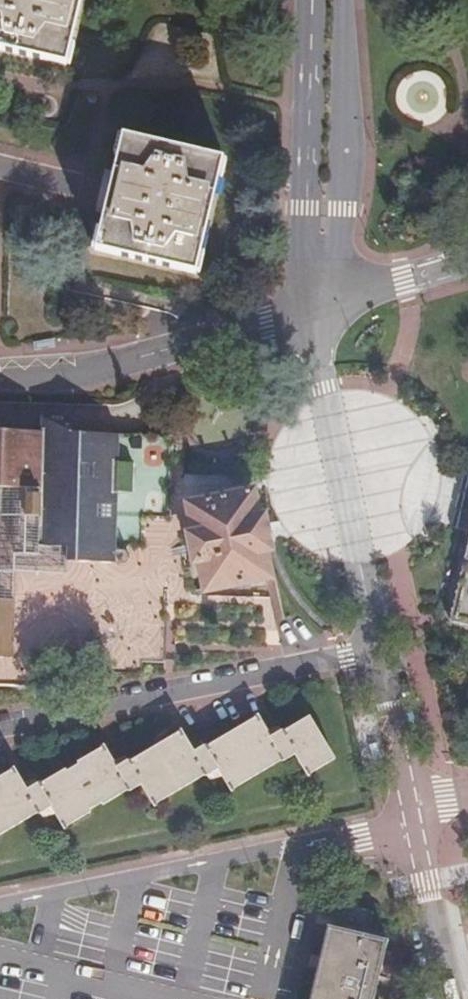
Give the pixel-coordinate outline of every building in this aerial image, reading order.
[(61,69),(67,42),(76,0),(0,0),(0,55),(61,69)] [(247,8),(264,9),(264,0),(248,0),(247,8)] [(223,160),(119,135),(111,167),(100,213),(91,249),(195,274),(223,160)] [(53,423),(53,437),(83,437),(84,424),(53,423)] [(65,690),(66,676),(140,678),(140,664),(166,665),(170,582),(175,440),(83,437),(53,437),(0,435),(0,689),(65,690)] [(200,565),(206,593),(266,581),(260,554),(266,553),(259,520),(254,521),(248,494),(188,507),(194,537),(187,539),(193,566),(200,565)] [(443,623),(467,629),(467,516),(443,623)] [(228,789),(277,759),(278,761),(290,754),(303,775),(329,759),(304,718),(278,734),(276,731),(264,738),(253,719),(203,751),(201,747),(190,755),(177,734),(124,766),(122,764),(112,770),(99,750),(34,789),(34,788),(22,794),(7,770),(0,775),(0,834),(35,812),(37,816),(47,810),(60,830),(124,790),(125,792),(136,786),(149,806),(202,773),(203,776),(215,769),(228,789)] [(378,951),(319,936),(304,998),(366,998),(378,951)]
